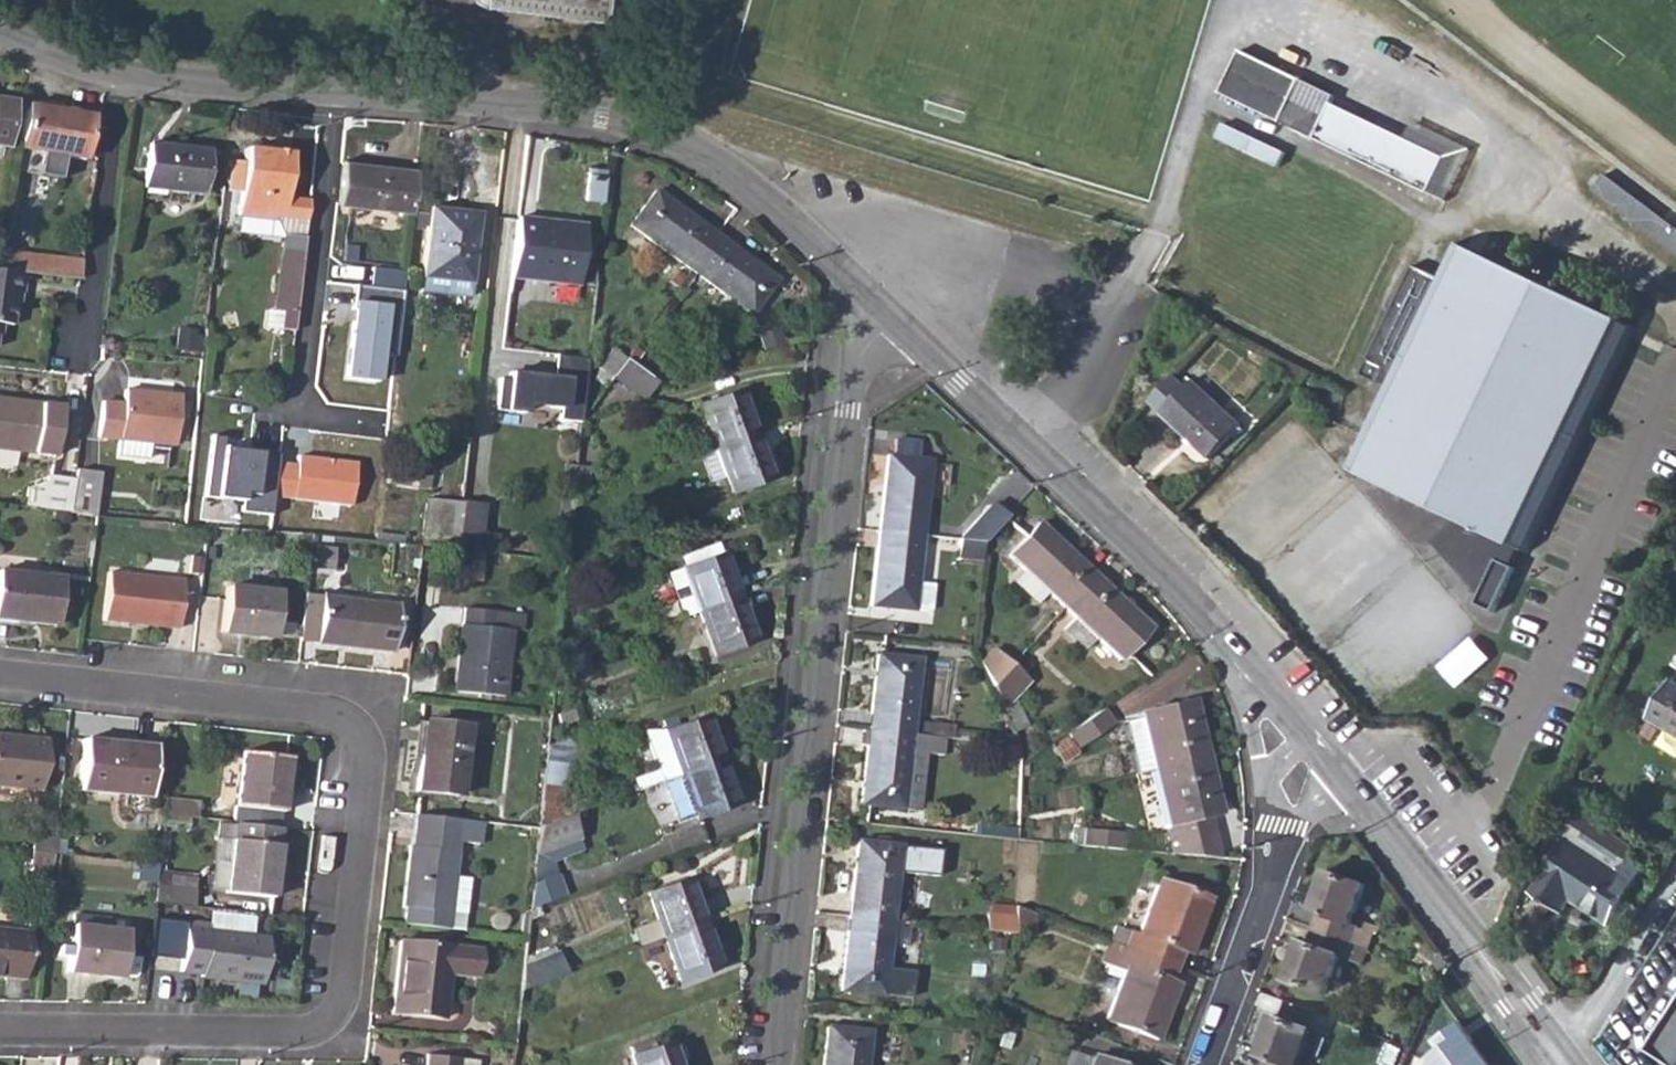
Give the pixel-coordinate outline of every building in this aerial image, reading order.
[(413,24),(430,26),(434,0),(416,0),(413,24)] [(484,11),(607,26),(610,0),(485,0),(484,11)] [(1251,57),(1231,97),(1506,233),(1533,173),(1499,155),(1488,180),(1341,110),(1340,101),(1251,57)] [(6,146),(11,102),(0,100),(0,145),(6,146)] [(26,104),(21,147),(84,155),(89,113),(26,104)] [(1256,144),(1249,159),(1311,189),(1318,174),(1256,144)] [(147,145),(142,189),(203,196),(208,151),(147,145)] [(273,217),(280,214),(287,209),(288,198),(290,182),(293,155),(272,152),(246,149),(244,163),(231,163),(228,192),(240,194),(239,214),(273,217)] [(342,204),(413,212),(418,170),(347,162),(342,204)] [(1587,192),(1675,259),(1675,235),(1600,177),(1587,192)] [(630,226),(691,272),(715,237),(654,191),(630,226)] [(287,209),(280,214),(309,217),(311,200),(288,198),(287,209)] [(429,208),(420,297),(470,303),(479,214),(429,208)] [(517,218),(510,278),(578,286),(585,226),(517,218)] [(715,237),(691,272),(710,285),(753,318),(778,284),(771,278),(715,237)] [(284,239),(279,281),(301,283),(306,241),(284,239)] [(1388,391),(1350,471),(1461,524),(1436,546),(1484,599),(1479,610),(1499,617),(1527,557),(1634,336),(1457,249),(1440,284),(1414,271),(1362,378),(1388,391)] [(0,254),(0,271),(24,274),(40,276),(42,260),(0,254)] [(78,281),(81,265),(42,260),(40,276),(78,281)] [(24,274),(0,271),(0,324),(11,325),(14,293),(22,294),(24,274)] [(279,281),(274,315),(296,318),(301,283),(279,281)] [(360,300),(351,377),(385,380),(395,303),(360,300)] [(177,345),(202,346),(203,328),(179,326),(177,345)] [(589,354),(558,351),(556,373),(512,369),(511,376),(502,375),(499,406),(526,409),(527,399),(564,403),(563,415),(583,417),(589,354)] [(600,372),(613,382),(615,378),(626,362),(614,353),(600,372)] [(626,362),(615,378),(646,399),(656,384),(626,362)] [(1146,404),(1158,416),(1204,460),(1234,430),(1187,385),(1181,392),(1168,381),(1146,404)] [(97,403),(93,438),(167,446),(174,398),(120,390),(118,405),(97,403)] [(701,410),(717,453),(756,439),(740,395),(701,410)] [(57,453),(62,404),(0,397),(0,447),(57,453)] [(245,510),(275,514),(276,499),(281,462),(282,451),(230,444),(231,436),(215,434),(209,495),(247,498),(245,510)] [(717,453),(700,460),(710,487),(726,481),(733,495),(771,481),(756,439),(717,453)] [(920,539),(929,466),(917,464),(919,448),(895,445),(893,461),(888,461),(880,534),(920,539)] [(281,462),(276,499),(352,504),(359,460),(301,454),(300,463),(281,462)] [(75,469),(75,476),(71,508),(71,511),(99,514),(103,472),(75,469)] [(48,473),(45,504),(71,508),(75,476),(48,473)] [(443,528),(461,530),(465,494),(447,492),(443,528)] [(461,530),(459,543),(500,547),(502,529),(485,526),(487,497),(465,494),(461,530)] [(983,546),(1004,520),(991,510),(962,544),(983,546)] [(1057,615),(1087,582),(1030,531),(1001,565),(1057,615)] [(880,534),(872,609),(912,613),(912,612),(929,613),(931,587),(915,585),(920,539),(880,534)] [(981,565),(983,546),(962,544),(961,562),(981,565)] [(738,600),(721,555),(683,570),(684,572),(694,598),(676,604),(682,619),(699,613),(738,600)] [(15,613),(15,619),(55,622),(60,575),(0,568),(0,612),(15,613)] [(105,572),(101,617),(174,625),(180,580),(105,572)] [(694,598),(684,572),(667,578),(676,604),(694,598)] [(1087,582),(1057,615),(1114,666),(1144,632),(1087,582)] [(299,628),(318,630),(394,638),(400,594),(304,583),(299,628)] [(224,587),(219,632),(272,638),(277,594),(224,587)] [(465,596),(456,679),(504,683),(511,618),(525,619),(527,602),(465,596)] [(738,600),(699,613),(716,659),(754,645),(738,600)] [(998,652),(981,670),(991,690),(1013,665),(998,652)] [(878,656),(869,729),(910,734),(919,660),(878,656)] [(1013,665),(991,690),(1001,712),(1030,680),(1013,665)] [(1647,723),(1675,740),(1675,689),(1671,686),(1647,723)] [(1137,715),(1138,719),(1150,770),(1203,757),(1191,703),(1137,715)] [(1101,711),(1065,736),(1074,750),(1111,725),(1101,711)] [(415,751),(412,787),(456,791),(463,722),(425,718),(420,751),(415,751)] [(1138,719),(1123,723),(1135,773),(1150,770),(1138,719)] [(670,733),(684,777),(722,763),(707,720),(670,733)] [(869,729),(864,729),(862,744),(868,745),(861,802),(903,806),(905,788),(921,790),(924,752),(941,754),(943,737),(910,734),(869,729)] [(36,785),(41,738),(0,733),(0,782),(36,785)] [(79,735),(74,785),(145,794),(151,744),(79,735)] [(235,752),(229,805),(275,810),(280,757),(235,752)] [(1203,757),(1150,770),(1162,823),(1158,828),(1162,845),(1210,848),(1203,814),(1215,811),(1203,757)] [(722,763),(684,777),(691,799),(699,821),(737,808),(722,763)] [(684,777),(666,783),(674,805),(691,799),(684,777)] [(401,905),(399,923),(458,931),(463,878),(447,876),(451,839),(471,842),(474,819),(409,812),(399,905),(401,905)] [(1538,881),(1529,896),(1547,908),(1557,894),(1569,902),(1608,927),(1636,885),(1637,886),(1646,871),(1633,862),(1630,847),(1578,814),(1562,840),(1546,867),(1538,881)] [(539,827),(536,855),(573,841),(579,839),(571,817),(539,827)] [(275,827),(229,822),(228,838),(226,838),(220,891),(267,896),(275,827)] [(1076,823),(1075,840),(1114,842),(1114,825),(1076,823)] [(31,835),(29,849),(51,852),(52,837),(31,835)] [(1543,865),(1546,867),(1562,840),(1554,835),(1541,857),(1546,860),(1543,865)] [(857,840),(849,915),(890,920),(899,844),(857,840)] [(575,846),(573,841),(536,855),(530,910),(552,902),(545,884),(538,886),(541,858),(575,846)] [(29,849),(28,863),(49,866),(51,852),(29,849)] [(1532,877),(1538,881),(1546,867),(1543,865),(1534,860),(1530,868),(1535,871),(1532,877)] [(1318,910),(1311,927),(1350,941),(1356,924),(1351,922),(1363,885),(1324,870),(1310,907),(1318,910)] [(1127,931),(1120,946),(1175,967),(1181,951),(1188,954),(1209,898),(1156,878),(1135,934),(1127,931)] [(649,894),(664,939),(702,924),(687,880),(649,894)] [(1557,894),(1547,908),(1560,917),(1569,902),(1557,894)] [(1035,914),(1015,906),(1014,916),(1014,930),(1032,934),(1035,914)] [(987,914),(986,930),(1014,933),(1014,930),(1014,916),(987,914)] [(890,920),(849,915),(841,991),(881,995),(890,920)] [(179,922),(173,969),(194,971),(194,974),(255,982),(261,936),(198,930),(199,924),(179,922)] [(67,923),(62,969),(115,976),(121,931),(67,923)] [(702,924),(664,939),(680,982),(718,968),(702,924)] [(1350,941),(1311,927),(1305,944),(1298,942),(1284,980),(1324,994),(1337,956),(1344,958),(1350,941)] [(20,978),(24,933),(0,930),(0,976),(20,978)] [(393,938),(385,1011),(437,1016),(441,971),(469,974),(472,946),(393,938)] [(1118,980),(1103,1020),(1156,1040),(1176,986),(1169,982),(1175,967),(1120,946),(1106,941),(1097,963),(1100,964),(1097,972),(1118,980)] [(524,966),(522,991),(565,975),(557,954),(524,966)] [(1648,1051),(1669,1064),(1675,1064),(1675,1008),(1648,1051)] [(1260,1064),(1296,1064),(1309,1030),(1271,1016),(1257,1053),(1263,1056),(1260,1064)] [(1459,1024),(1432,1042),(1439,1053),(1426,1064),(1490,1064),(1459,1024)] [(822,1064),(864,1064),(868,1033),(826,1029),(822,1064)] [(631,1064),(676,1064),(667,1042),(629,1057),(631,1064)] [(468,1056),(421,1052),(419,1064),(467,1064),(468,1056)] [(1090,1055),(1086,1064),(1118,1064),(1090,1055)]
